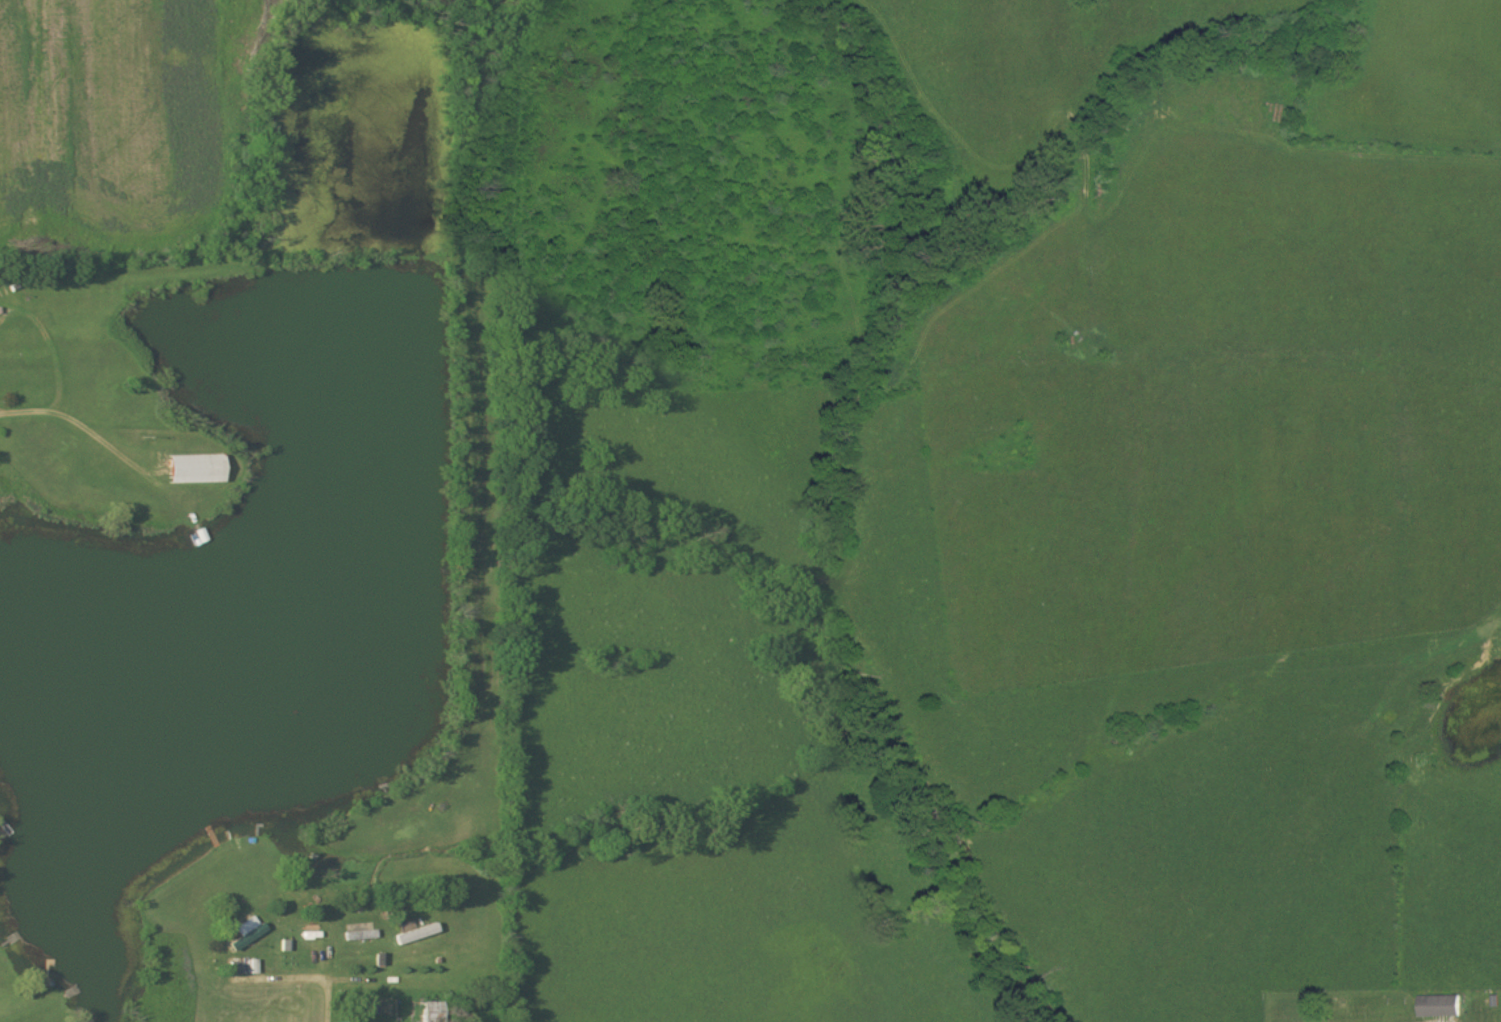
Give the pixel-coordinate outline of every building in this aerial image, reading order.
[(223,483),(222,456),(168,457),(168,484),(223,483)] [(234,928),(240,938),(228,945),(232,952),(265,934),(255,917),(234,928)] [(439,933),(436,924),(396,937),(399,946),(439,933)] [(377,940),(377,932),(345,933),(345,941),(377,940)] [(1420,997),(1420,1018),(1463,1017),(1462,996),(1420,997)] [(439,1003),(422,1003),(422,1021),(439,1021),(439,1003)]
